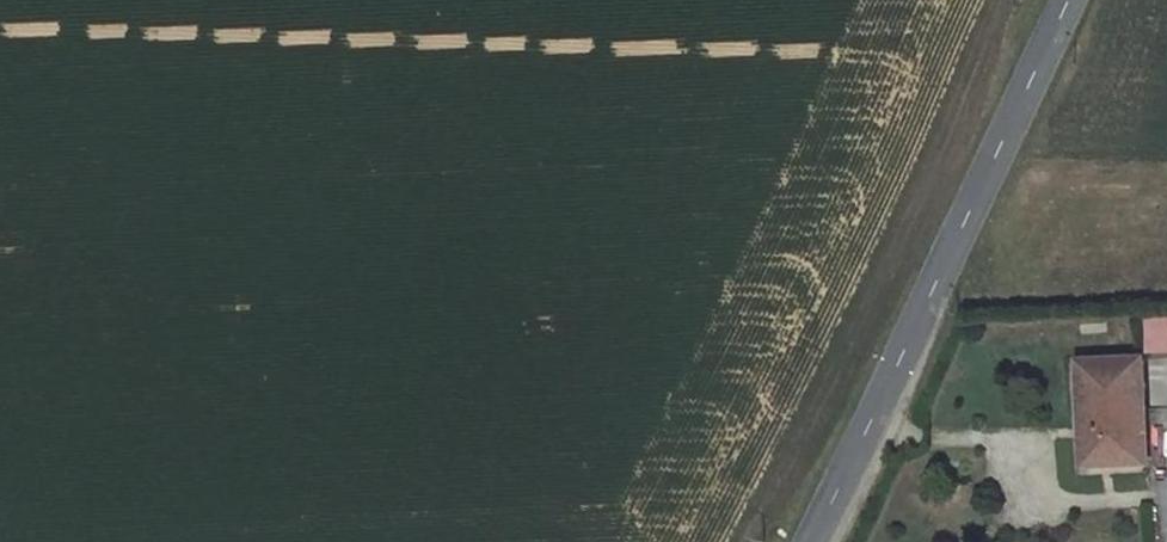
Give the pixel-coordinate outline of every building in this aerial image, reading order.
[(1151,312),(1152,343),(1166,342),(1166,311),(1151,312)] [(1150,458),(1146,351),(1083,353),(1086,424),(1094,424),(1096,460),(1150,458)] [(1096,460),(1094,424),(1086,424),(1087,460),(1096,460)]
